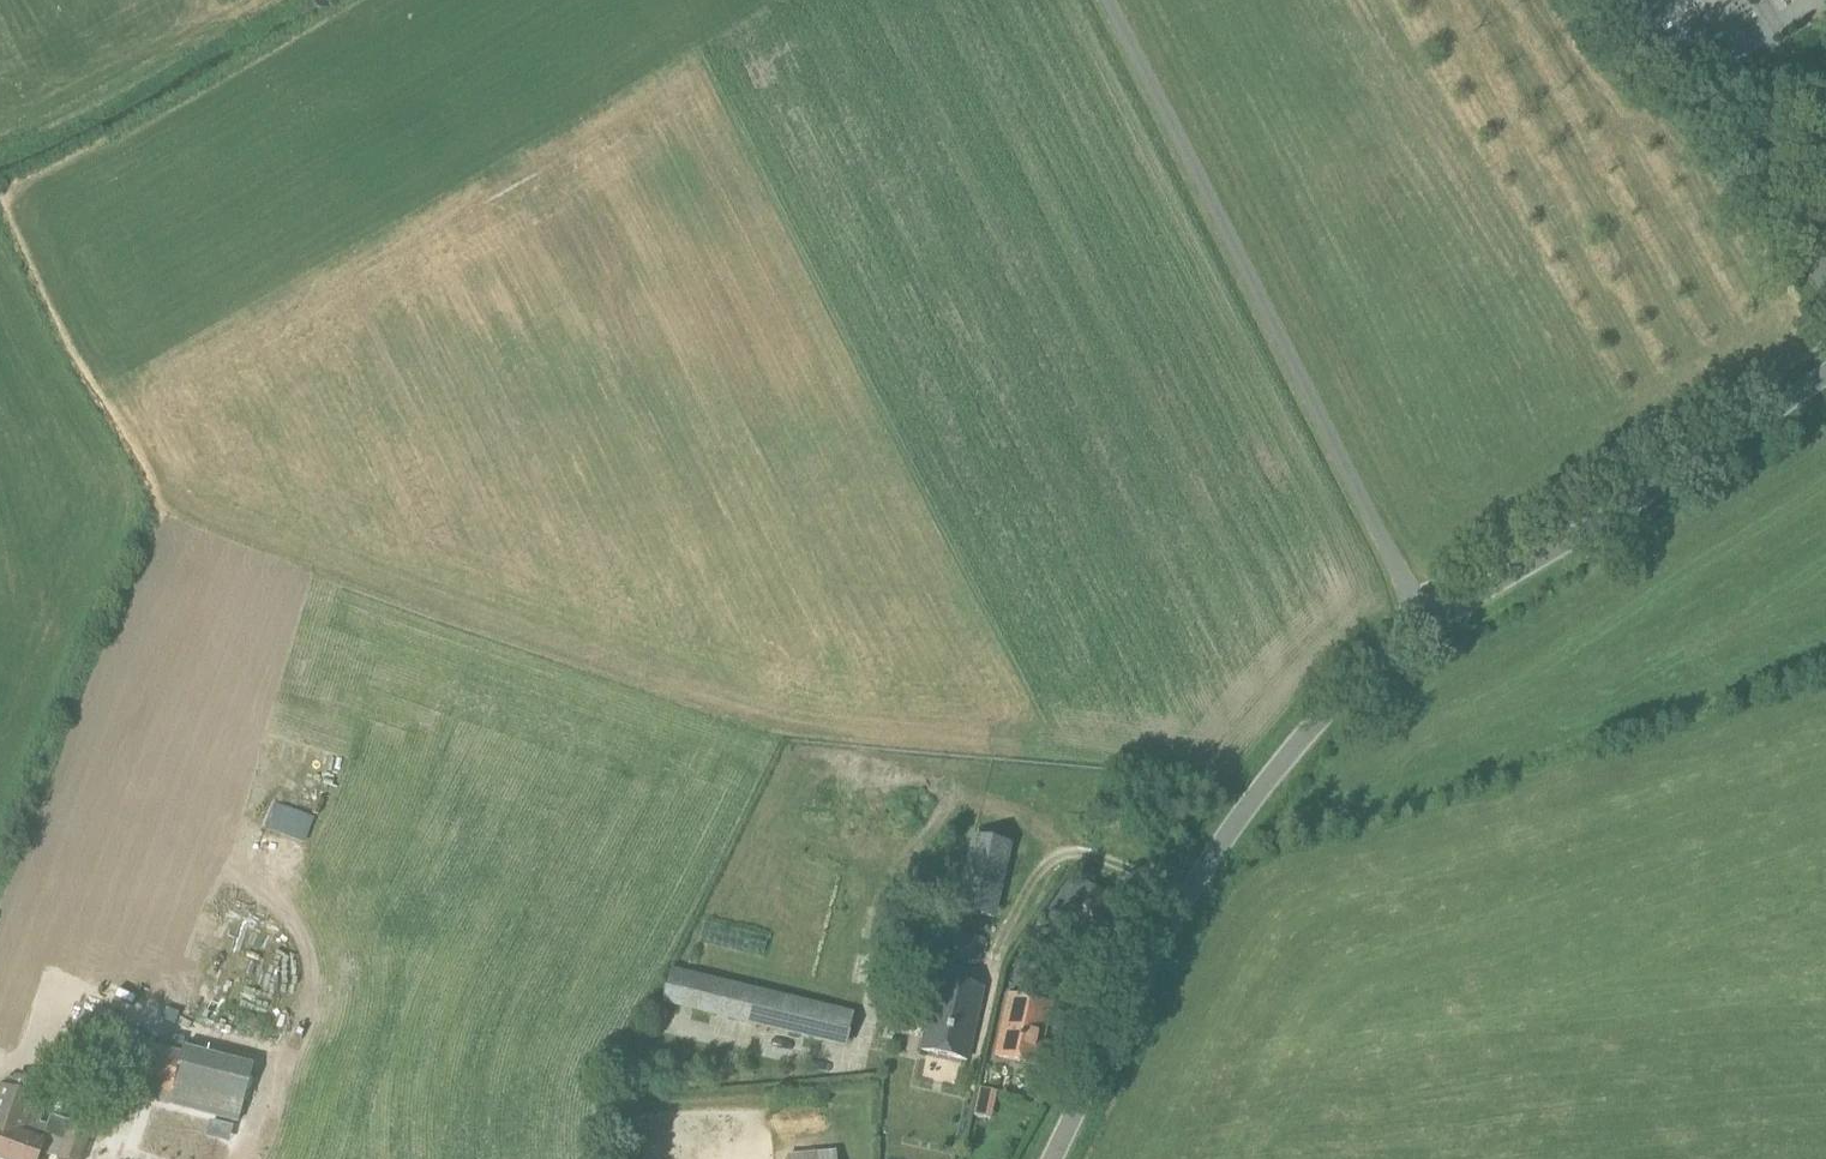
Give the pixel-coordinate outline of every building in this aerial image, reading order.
[(1722,38),(1708,40),(1712,62),(1726,59),(1722,38)] [(995,918),(1011,847),(974,838),(957,909),(995,918)] [(1079,881),(1060,915),(1118,947),(1137,914),(1079,881)] [(111,971),(101,967),(96,979),(107,983),(111,971)] [(968,1060),(984,990),(936,979),(921,1050),(968,1060)] [(653,987),(648,1018),(841,1049),(847,1009),(716,988),(715,997),(653,987)] [(1038,1066),(1052,1005),(1009,996),(995,1057),(1038,1066)] [(65,1069),(219,1108),(230,1066),(77,1026),(65,1069)] [(46,1128),(28,1121),(40,1087),(16,1078),(12,1091),(2,1087),(0,1093),(0,1158),(39,1158),(45,1143),(44,1143),(46,1137),(49,1129),(46,1128)] [(131,1122),(110,1114),(103,1135),(124,1142),(131,1122)] [(46,1137),(62,1142),(57,1158),(83,1158),(94,1124),(72,1117),(71,1122),(49,1115),(46,1128),(49,1129),(46,1137)]
